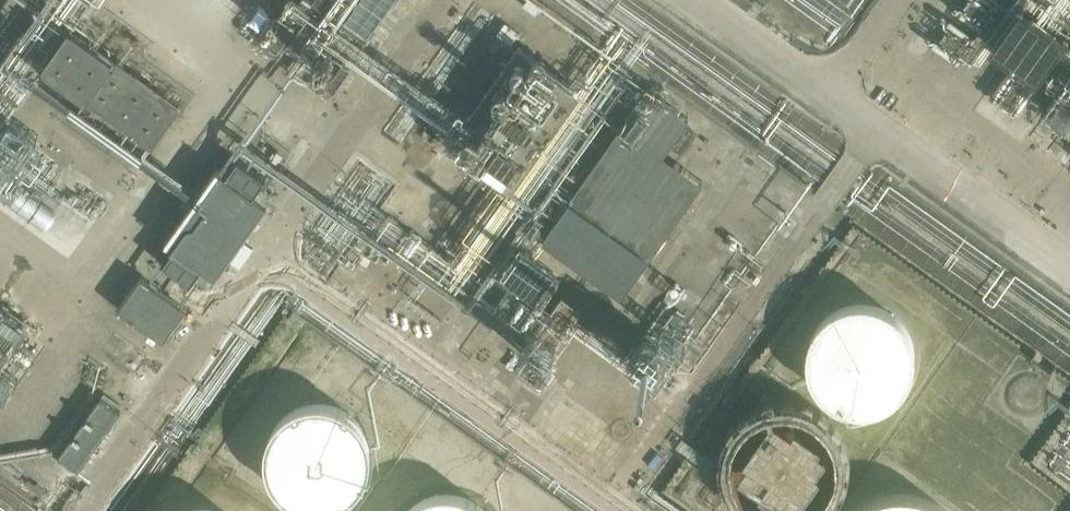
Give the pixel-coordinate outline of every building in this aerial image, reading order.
[(1007,70),(998,100),(1063,120),(1051,159),(1069,165),(1069,0),(967,0),(1007,70)] [(179,103),(69,27),(41,67),(151,143),(179,103)] [(527,42),(464,129),(505,159),(568,72),(527,42)] [(645,87),(568,197),(541,236),(622,290),(648,253),(651,255),(702,180),(667,153),(689,117),(645,87)] [(8,110),(0,123),(0,150),(85,207),(106,176),(8,110)] [(215,274),(266,202),(252,191),(264,175),(237,156),(226,172),(218,167),(166,239),(173,245),(163,259),(189,278),(200,263),(215,274)] [(509,268),(481,310),(613,400),(633,371),(569,327),(577,314),(509,268)] [(186,307),(141,275),(119,307),(164,338),(186,307)] [(22,303),(0,287),(0,332),(22,303)] [(808,355),(819,379),(841,396),(867,401),(893,393),(912,374),(920,348),(915,321),(899,300),(874,289),(847,291),(824,305),(810,328),(808,355)] [(99,394),(58,453),(78,467),(119,408),(99,394)] [(265,463),(276,487),(297,504),(324,509),(350,501),(369,482),(377,456),(372,429),(355,408),(331,397),(304,399),(281,413),(267,436),(265,463)] [(739,499),(755,510),(814,510),(832,493),(840,467),(835,441),(819,420),(794,409),(767,410),(744,424),(730,447),(728,474),(739,499)] [(950,501),(916,488),(880,492),(852,510),(959,510),(950,501)] [(486,500),(461,489),(434,491),(411,505),(407,510),(494,510),(486,500)]
